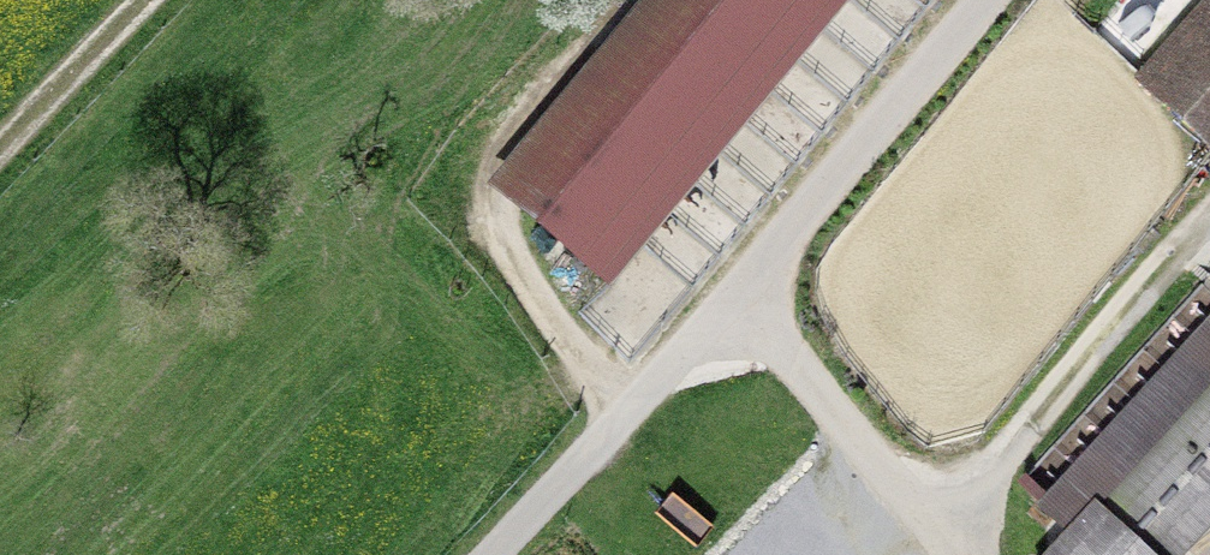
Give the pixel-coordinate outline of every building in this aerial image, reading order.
[(500,169),(610,262),(833,0),(644,0),(500,169)] [(1160,71),(1209,124),(1209,25),(1160,71)] [(1061,453),(1171,554),(1209,554),(1209,294),(1061,453)]
